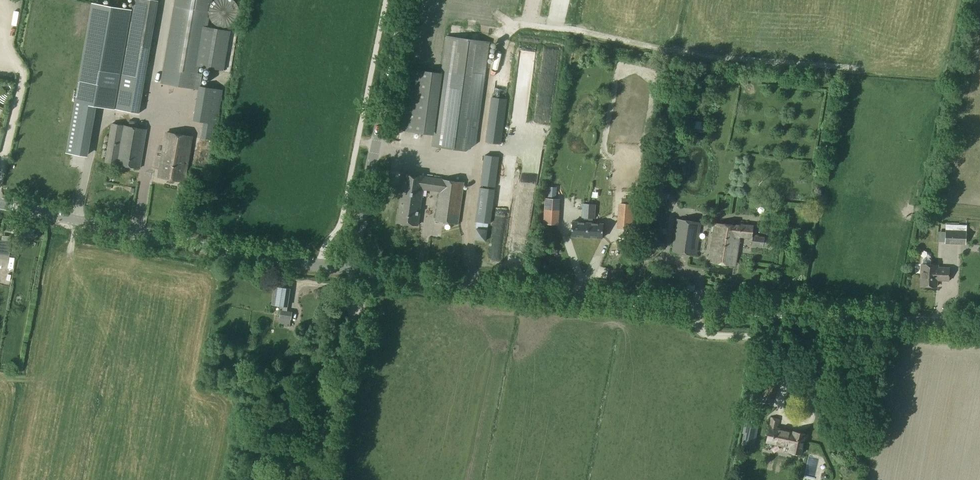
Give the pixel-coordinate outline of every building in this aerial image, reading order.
[(163,85),(194,90),(198,68),(223,72),(229,33),(205,29),(210,0),(177,0),(163,85)] [(92,3),(74,103),(95,107),(115,110),(132,10),(106,6),(92,3)] [(465,152),(475,147),(490,43),(447,37),(431,147),(465,152)] [(423,131),(432,71),(411,68),(402,128),(423,131)] [(201,139),(215,141),(223,90),(199,86),(193,121),(203,123),(201,139)] [(486,141),(501,143),(507,99),(492,97),(486,141)] [(694,121),(693,131),(704,133),(706,123),(694,121)] [(105,162),(131,167),(140,168),(146,129),(112,124),(105,162)] [(159,176),(184,181),(192,136),(166,132),(159,176)] [(485,155),(481,185),(495,187),(499,157),(485,155)] [(398,223),(417,225),(422,190),(439,192),(435,221),(458,224),(463,182),(424,177),(424,176),(404,173),(398,223)] [(495,190),(479,188),(475,221),(477,222),(475,239),(485,241),(488,223),(490,223),(495,190)] [(572,221),(571,236),(587,237),(589,204),(582,204),(582,218),(584,218),(583,222),(572,221)] [(603,223),(592,223),(593,219),(595,219),(596,205),(589,204),(587,237),(602,238),(603,223)] [(631,229),(633,205),(620,204),(620,206),(618,228),(631,229)] [(544,223),(557,224),(558,213),(545,212),(544,223)] [(672,252),(696,255),(701,222),(677,219),(672,252)] [(752,238),(753,226),(715,223),(709,261),(735,265),(739,237),(752,238)] [(946,230),(946,242),(966,243),(966,230),(946,230)] [(770,238),(753,236),(752,245),(769,248),(770,238)] [(0,241),(0,254),(9,255),(10,242),(0,241)] [(647,241),(641,247),(644,257),(654,258),(659,251),(656,243),(647,241)] [(920,286),(936,287),(937,278),(940,279),(940,280),(948,280),(949,267),(939,267),(939,265),(931,264),(931,259),(929,257),(925,257),(923,259),(922,264),(920,286)] [(290,289),(275,287),(272,304),(282,306),(282,310),(280,310),(278,325),(289,327),(292,312),(287,311),(287,307),(290,289)] [(231,339),(229,347),(238,348),(239,341),(231,339)] [(765,382),(761,402),(769,404),(770,398),(773,384),(765,382)] [(745,434),(743,442),(754,444),(760,416),(746,413),(742,433),(745,434)] [(772,418),(766,443),(767,443),(766,447),(771,448),(772,444),(789,448),(788,452),(800,455),(805,434),(799,433),(799,434),(776,429),(778,419),(772,418)]
